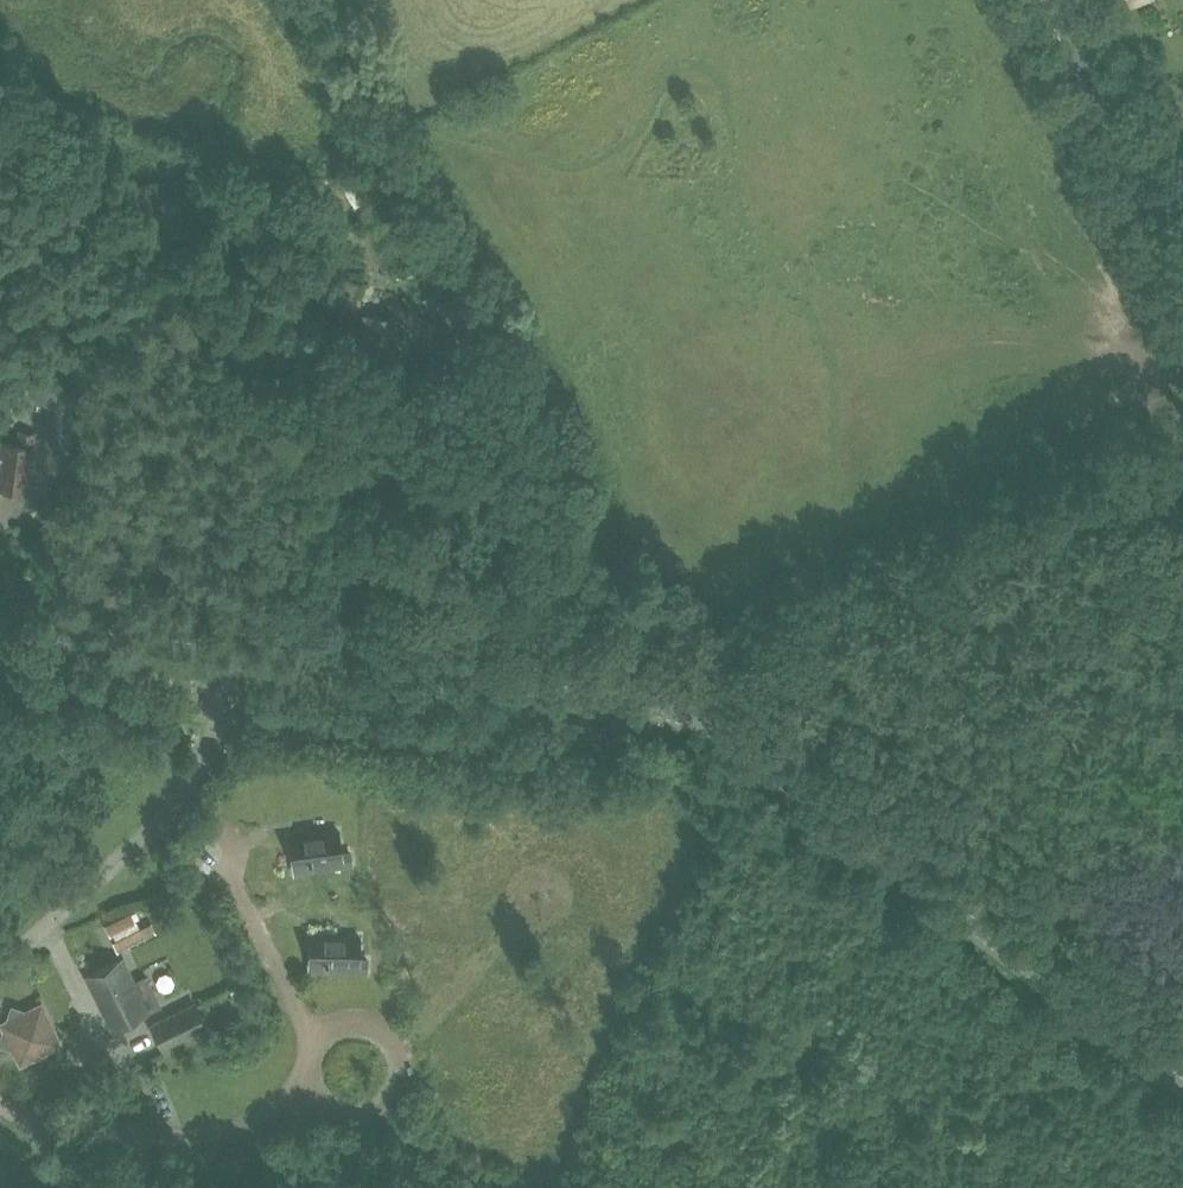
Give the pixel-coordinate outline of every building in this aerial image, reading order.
[(0,457),(0,486),(28,490),(34,445),(32,445),(34,432),(19,431),(18,443),(2,441),(0,457)] [(319,832),(289,837),(293,862),(307,860),(308,864),(312,863),(313,868),(343,864),(351,862),(350,852),(341,854),(338,830),(326,831),(327,832),(320,834),(319,832)] [(103,921),(110,934),(136,920),(129,908),(103,921)] [(150,920),(112,939),(118,950),(156,931),(150,920)] [(341,935),(310,934),(309,960),(324,960),(324,964),(328,964),(328,969),(359,969),(367,969),(367,959),(359,959),(359,935),(348,935),(348,936),(340,936),(341,935)] [(122,959),(88,975),(113,1026),(159,1003),(146,976),(134,982),(122,959)] [(195,1003),(150,1025),(163,1050),(208,1028),(195,1003)] [(26,1011),(13,1007),(1,1042),(14,1046),(21,1061),(60,1042),(41,1004),(26,1011)]
